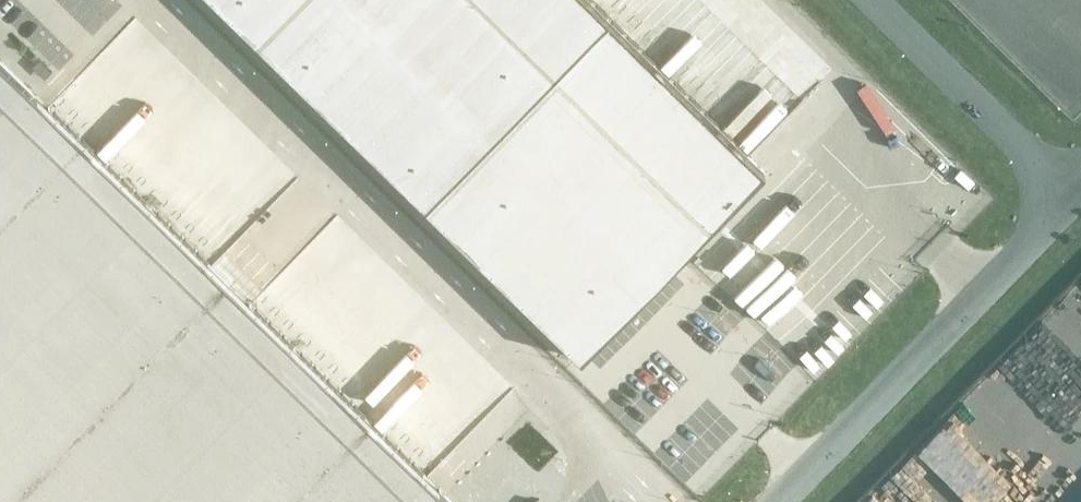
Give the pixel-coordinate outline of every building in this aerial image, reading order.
[(586,363),(770,175),(591,0),(216,0),(586,363)] [(0,60),(0,501),(453,501),(0,60)]
